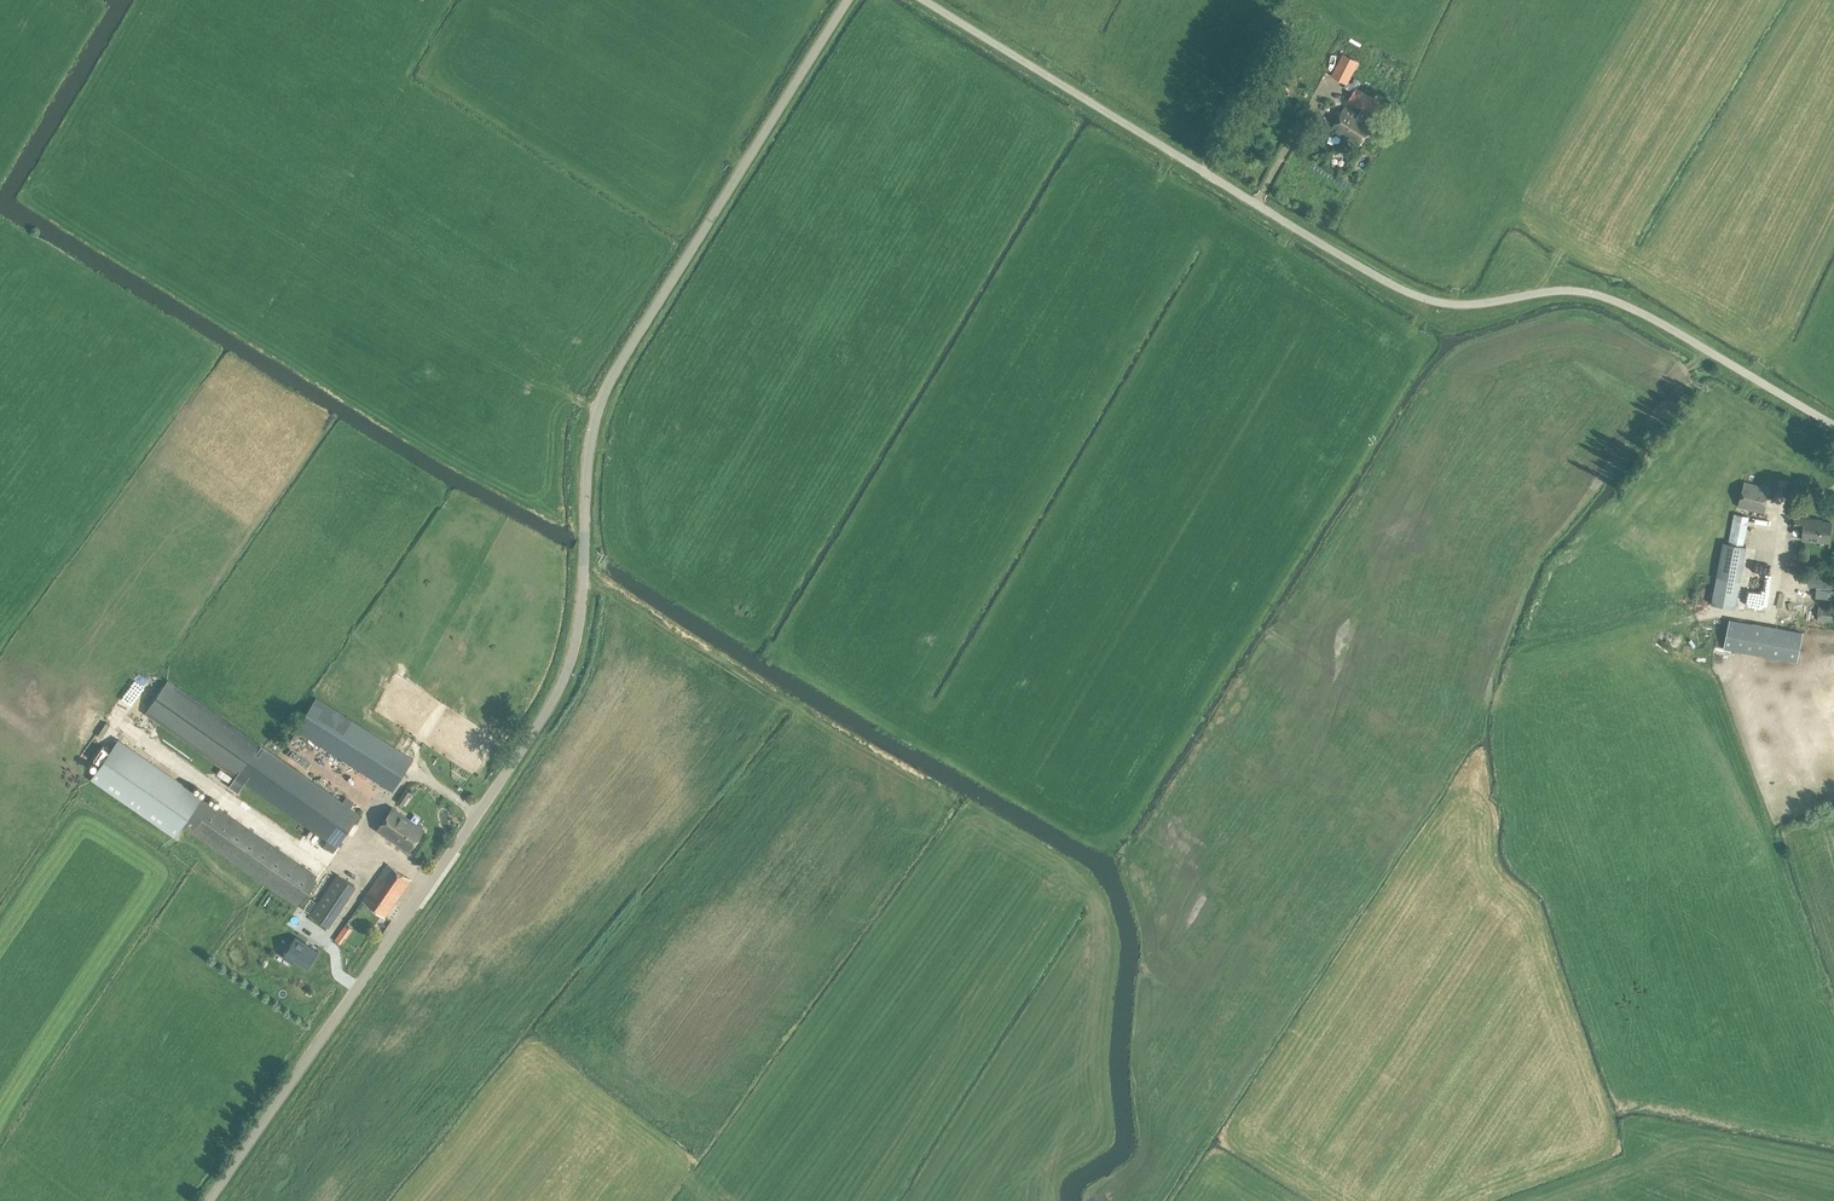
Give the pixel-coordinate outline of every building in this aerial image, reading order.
[(1343,55),(1333,74),(1348,82),(1350,76),(1357,62),(1343,55)] [(1319,87),(1326,89),(1329,77),(1322,75),(1319,87)] [(1345,107),(1331,129),(1358,146),(1371,125),(1369,123),(1375,113),(1381,104),(1357,89),(1354,93),(1350,101),(1362,109),(1358,116),(1345,107)] [(1323,131),(1328,123),(1319,117),(1314,125),(1323,131)] [(1771,442),(1777,432),(1773,429),(1767,440),(1771,442)] [(1733,483),(1730,504),(1769,512),(1773,491),(1733,483)] [(1733,606),(1745,549),(1742,549),(1748,518),(1735,515),(1728,546),(1716,603),(1733,606)] [(1830,542),(1832,521),(1794,518),(1794,527),(1803,528),(1802,540),(1830,542)] [(1812,577),(1806,577),(1806,586),(1833,587),(1833,578),(1828,578),(1828,570),(1813,569),(1812,577)] [(1833,620),(1833,608),(1819,608),(1819,619),(1833,620)] [(1797,660),(1801,637),(1720,622),(1716,645),(1797,660)] [(137,690),(144,696),(154,685),(147,679),(137,690)] [(343,802),(168,679),(144,713),(235,777),(229,786),(239,792),(245,784),(327,841),(324,845),(334,852),(360,814),(350,807),(353,803),(346,798),(343,802)] [(393,792),(414,759),(317,698),(296,731),(393,792)] [(173,838),(202,797),(119,738),(90,778),(173,838)] [(302,909),(319,884),(313,880),(316,876),(211,803),(191,832),(302,909)] [(408,852),(422,830),(393,809),(377,831),(408,852)] [(175,851),(193,866),(198,861),(179,846),(175,851)] [(385,917),(394,904),(411,881),(388,865),(363,901),(385,917)] [(328,927),(356,887),(337,874),(310,914),(328,927)] [(341,944),(352,928),(346,924),(335,940),(341,944)] [(296,936),(285,952),(307,967),(318,951),(296,936)]
